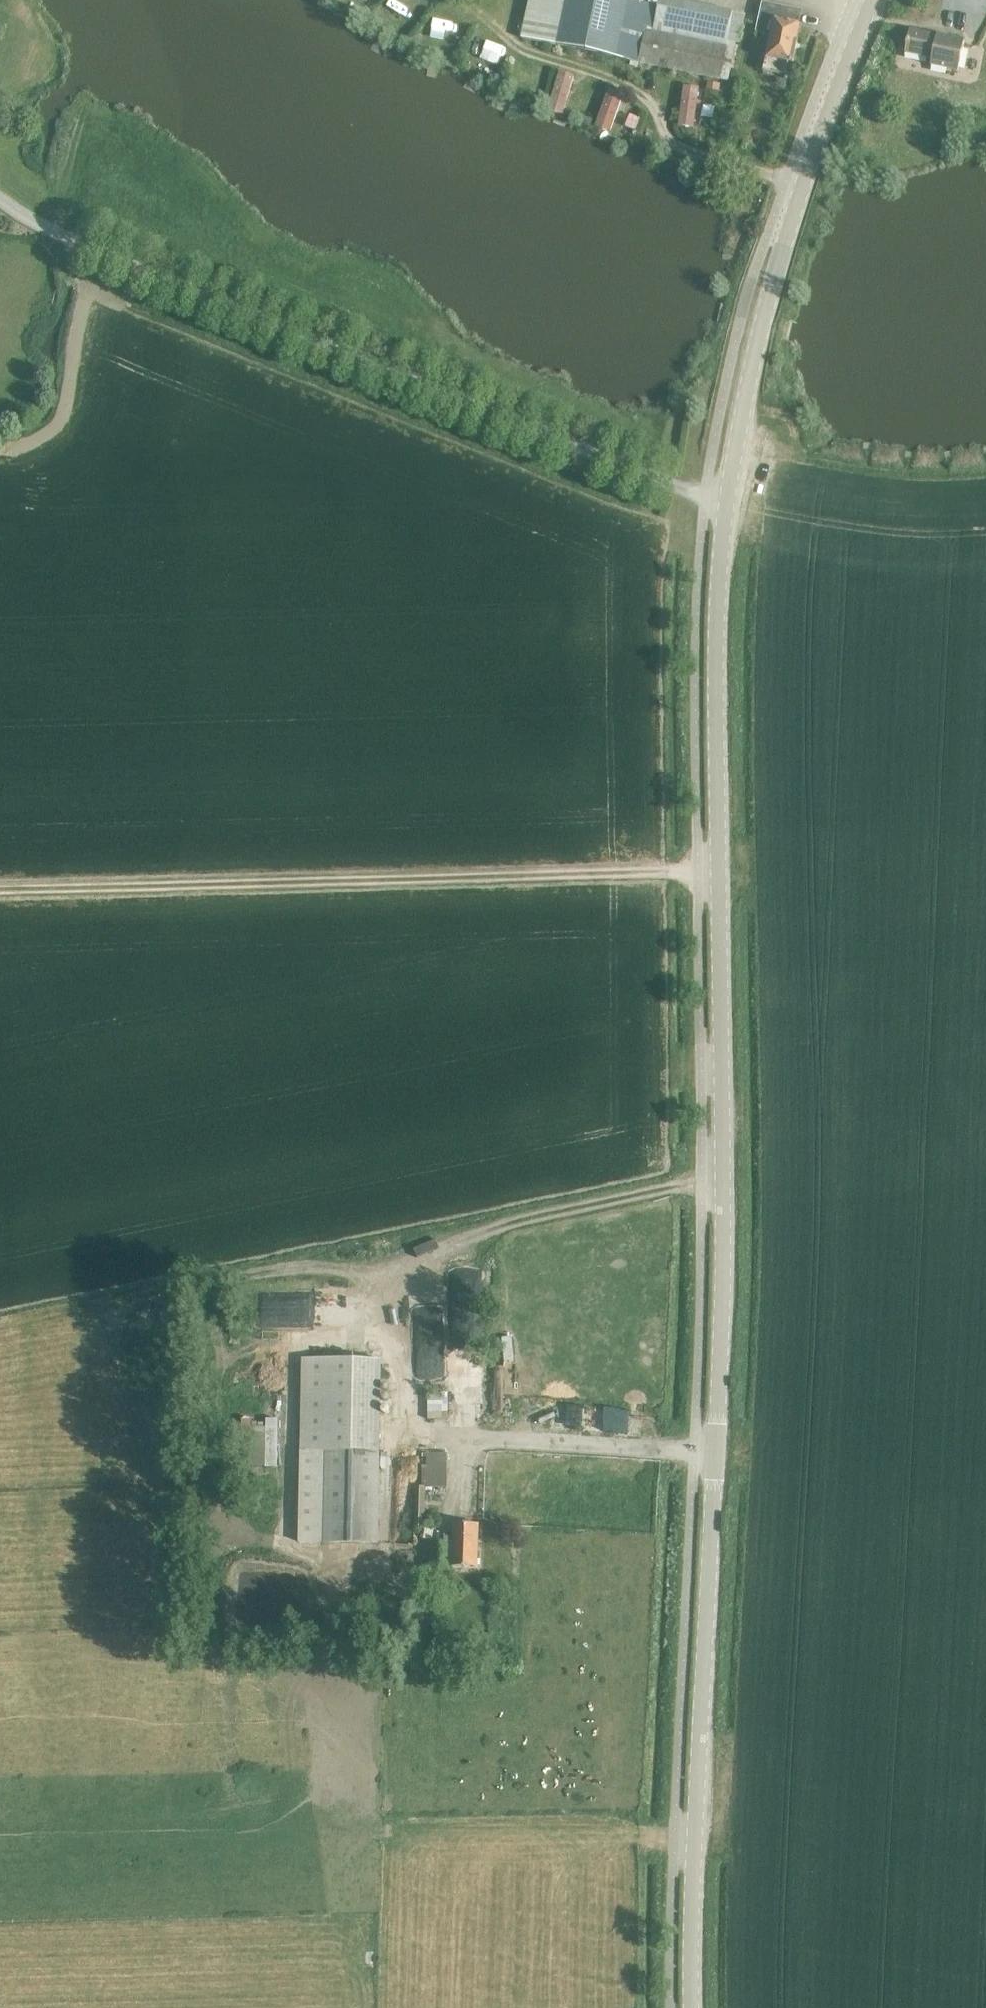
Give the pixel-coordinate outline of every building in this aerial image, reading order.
[(521,39),(614,58),(628,3),(628,0),(563,0),(557,26),(526,19),(521,39)] [(526,19),(557,26),(563,0),(530,0),(526,19)] [(719,80),(725,52),(647,36),(653,9),(628,3),(614,58),(719,80)] [(800,27),(803,13),(764,5),(758,33),(771,35),(763,72),(789,78),(792,65),(794,65),(802,27),(800,27)] [(958,72),(964,42),(909,30),(905,53),(932,59),(930,66),(958,72)] [(630,116),(625,128),(635,132),(640,120),(630,116)] [(301,1540),(326,1541),(380,1542),(382,1358),(306,1357),(305,1400),(301,1540)] [(448,1394),(428,1394),(428,1421),(448,1421),(448,1394)] [(447,1487),(448,1454),(427,1454),(427,1466),(422,1466),(422,1486),(414,1486),(414,1528),(424,1528),(425,1486),(447,1487)] [(478,1568),(480,1524),(456,1523),(455,1537),(448,1537),(448,1543),(437,1542),(436,1565),(448,1566),(448,1564),(454,1564),(454,1567),(478,1568)]
